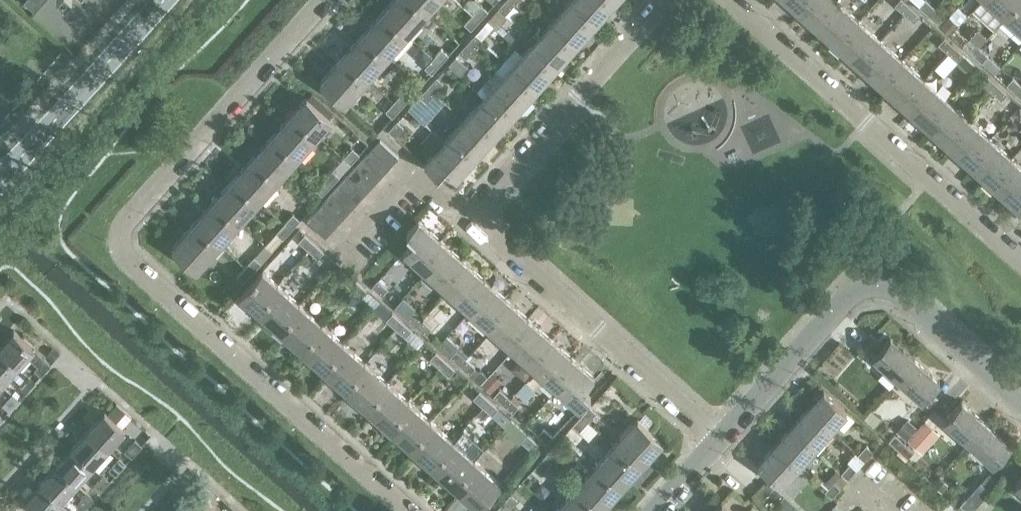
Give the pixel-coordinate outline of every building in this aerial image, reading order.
[(404,0),(392,0),(378,16),(403,38),(423,17),(404,0)] [(423,17),(438,0),(404,0),(423,17)] [(514,4),(517,0),(504,0),(487,20),(496,28),(507,16),(505,14),(506,12),(512,19),(520,9),(514,4)] [(565,6),(590,29),(609,8),(601,0),(570,0),(565,6)] [(798,10),(807,0),(787,0),(798,10)] [(798,10),(820,29),(842,4),(838,0),(807,0),(798,10)] [(920,14),(904,0),(898,0),(895,4),(914,21),(920,14)] [(938,22),(945,15),(928,0),(924,0),(919,5),(938,22)] [(999,10),(1008,0),(988,0),(999,10)] [(999,10),(1020,30),(1020,0),(1008,0),(999,10)] [(471,29),(488,9),(481,3),(464,22),(471,29)] [(842,4),(820,29),(841,48),(864,23),(842,4)] [(565,6),(546,27),(571,50),(590,29),(565,6)] [(403,38),(378,16),(359,37),(384,60),(403,38)] [(864,23),(841,48),(862,67),(885,42),(864,23)] [(546,27),(542,32),(536,27),(526,38),(532,43),(527,48),(552,71),(571,50),(546,27)] [(467,56),(474,48),(483,38),(476,32),(467,42),(459,51),(466,57),(467,56)] [(958,60),(963,53),(945,36),(938,43),(958,60)] [(384,60),(359,37),(339,59),(365,82),(384,60)] [(1001,65),(988,54),(969,37),(963,44),(994,72),(1001,65)] [(885,42),(862,67),(884,86),(906,61),(885,42)] [(449,53),(442,46),(433,56),(424,66),(432,73),(440,63),(449,53)] [(527,48),(508,70),(533,92),(552,71),(527,48)] [(365,82),(339,59),(319,81),(345,104),(365,82)] [(906,61),(884,86),(905,105),(927,80),(906,61)] [(1013,77),(1013,76),(1007,83),(1020,96),(1020,68),(1013,77)] [(533,92),(508,70),(502,76),(493,86),(489,91),(514,114),(533,92)] [(399,117),(397,119),(388,129),(395,136),(408,121),(415,126),(421,119),(418,116),(425,108),(422,105),(444,82),(437,75),(408,107),(407,106),(398,117),(399,117)] [(1007,92),(988,75),(982,82),(1001,99),(1007,92)] [(927,80),(905,105),(926,124),(949,99),(927,80)] [(392,116),(410,97),(403,90),(385,110),(392,116)] [(489,91),(470,112),(495,135),(514,114),(489,91)] [(307,95),(288,117),(313,140),(333,118),(307,95)] [(949,99),(926,124),(947,144),(970,118),(949,99)] [(470,112),(464,118),(451,133),(476,156),(495,135),(470,112)] [(313,140),(288,117),(268,138),(294,161),(313,140)] [(970,118),(947,144),(969,163),(991,138),(970,118)] [(451,133),(445,140),(435,131),(429,138),(434,141),(429,147),(434,152),(425,162),(438,174),(444,167),(457,178),(476,156),(451,133)] [(294,161),(268,138),(249,159),(275,182),(294,161)] [(991,138),(969,163),(990,182),(1012,157),(991,138)] [(380,139),(372,148),(391,165),(399,156),(380,139)] [(343,157),(350,163),(360,152),(353,146),(343,157)] [(372,148),(364,157),(383,174),(391,165),(372,148)] [(364,157),(356,166),(374,183),(383,174),(364,157)] [(990,182),(1011,201),(1020,190),(1020,164),(1012,157),(990,182)] [(275,182),(249,159),(230,181),(255,204),(275,182)] [(356,166),(348,175),(366,192),(374,183),(356,166)] [(316,187),(323,194),(340,175),(333,168),(316,187)] [(348,175),(340,184),(358,201),(366,192),(348,175)] [(255,204),(230,181),(211,202),(236,225),(255,204)] [(340,184),(332,192),(350,209),(358,201),(340,184)] [(1011,201),(1020,210),(1020,190),(1011,201)] [(332,192),(323,201),(342,218),(350,209),(332,192)] [(323,201),(315,210),(334,227),(342,218),(323,201)] [(236,225),(211,202),(192,223),(217,246),(236,225)] [(326,236),(334,227),(315,210),(307,219),(326,236)] [(276,231),(283,237),(300,218),(293,212),(276,231)] [(414,238),(404,250),(425,269),(448,244),(419,218),(407,232),(414,238)] [(217,246),(192,223),(172,245),(197,268),(217,246)] [(324,250),(304,233),(298,240),(317,257),(324,250)] [(448,244),(425,269),(426,270),(420,276),(432,286),(437,280),(446,288),(468,263),(448,244)] [(244,281),(261,261),(254,255),(237,274),(244,281)] [(468,263),(446,288),(467,306),(489,281),(468,263)] [(263,269),(241,294),(263,313),(285,289),(263,269)] [(361,297),(362,296),(369,301),(365,306),(371,311),(380,300),(348,272),(342,279),(361,297)] [(371,285),(381,294),(388,287),(378,278),(371,285)] [(489,281),(467,306),(488,325),(510,300),(489,281)] [(285,289),(263,313),(285,333),(307,308),(285,289)] [(510,300),(488,325),(509,344),(531,319),(510,300)] [(328,327),(307,308),(285,333),(306,352),(328,327)] [(412,309),(406,316),(425,334),(432,326),(412,309)] [(412,329),(392,311),(386,319),(405,336),(412,329)] [(531,319),(509,344),(530,362),(552,337),(531,319)] [(350,346),(328,327),(306,352),(328,371),(350,346)] [(0,344),(0,348),(18,365),(27,355),(38,364),(34,368),(41,374),(51,362),(15,328),(0,344)] [(863,345),(887,367),(879,376),(890,386),(898,377),(915,358),(890,336),(881,346),(871,337),(863,345)] [(552,337),(530,362),(551,381),(573,356),(552,337)] [(451,341),(443,350),(469,373),(475,366),(457,349),(458,347),(451,341)] [(371,366),(350,346),(328,371),(349,390),(371,366)] [(0,348),(0,381),(2,382),(18,365),(0,348)] [(449,375),(455,368),(436,350),(429,358),(449,375)] [(573,356),(551,381),(552,382),(548,387),(557,395),(561,390),(580,407),(591,394),(584,387),(595,375),(573,356)] [(939,380),(915,358),(898,377),(929,405),(937,396),(931,389),(939,380)] [(393,385),(371,366),(349,390),(371,410),(393,385)] [(25,391),(35,380),(29,375),(19,385),(25,391)] [(414,404),(393,385),(371,410),(392,429),(414,404)] [(493,395),(512,412),(519,405),(499,387),(493,395)] [(492,414),(499,407),(479,390),(473,397),(492,414)] [(847,410),(824,390),(807,408),(830,429),(836,422),(844,429),(854,418),(846,411),(847,410)] [(9,409),(18,398),(12,393),(3,403),(9,409)] [(944,418),(969,440),(986,422),(961,399),(944,418)] [(436,423),(414,404),(392,429),(414,448),(436,423)] [(572,424),(579,430),(588,439),(597,429),(588,421),(597,411),(589,404),(572,424)] [(830,429),(807,408),(790,426),(813,447),(819,452),(826,444),(821,439),(830,429)] [(105,410),(88,428),(109,446),(125,428),(105,410)] [(559,430),(554,426),(549,421),(544,427),(538,421),(531,416),(525,423),(547,443),(553,436),(559,430)] [(637,417),(618,439),(644,462),(663,440),(637,417)] [(1011,444),(986,422),(969,440),(994,463),(1011,444)] [(458,443),(436,423),(414,448),(435,468),(458,443)] [(904,423),(898,430),(908,440),(915,432),(904,423)] [(813,447),(790,426),(774,444),(797,465),(806,474),(809,471),(804,466),(809,461),(804,457),(813,447)] [(88,428),(72,445),(93,464),(109,446),(88,428)] [(531,449),(538,442),(527,433),(521,440),(531,449)] [(906,459),(914,450),(895,433),(889,440),(898,448),(896,451),(906,459)] [(132,455),(141,444),(135,439),(126,450),(132,455)] [(618,439),(599,460),(625,483),(644,462),(618,439)] [(479,462),(458,443),(435,468),(457,487),(479,462)] [(797,465),(774,444),(757,463),(780,484),(797,465)] [(865,460),(873,450),(867,444),(858,454),(865,460)] [(72,445),(57,463),(77,481),(93,464),(72,445)] [(550,448),(533,468),(540,474),(557,455),(550,448)] [(116,473),(125,462),(119,456),(110,467),(116,473)] [(599,460),(580,481),(606,504),(625,483),(599,460)] [(501,482),(479,462),(457,487),(479,507),(501,482)] [(850,462),(825,490),(832,496),(857,468),(850,462)] [(57,463),(41,481),(61,499),(77,481),(57,463)] [(968,510),(983,510),(991,502),(984,496),(999,479),(989,471),(960,503),(968,510)] [(100,490),(110,480),(104,474),(94,485),(100,490)] [(24,499),(38,510),(50,510),(55,505),(62,510),(70,510),(72,510),(61,499),(41,481),(24,499)] [(561,502),(571,510),(600,510),(606,504),(580,481),(561,502)] [(78,503),(84,508),(94,498),(88,492),(78,503)] [(179,510),(180,510),(214,510),(216,510),(196,492),(179,510)] [(494,510),(506,510),(518,498),(511,492),(494,510)] [(553,510),(571,510),(561,502),(553,510)] [(714,510),(731,510),(722,502),(714,510)]
